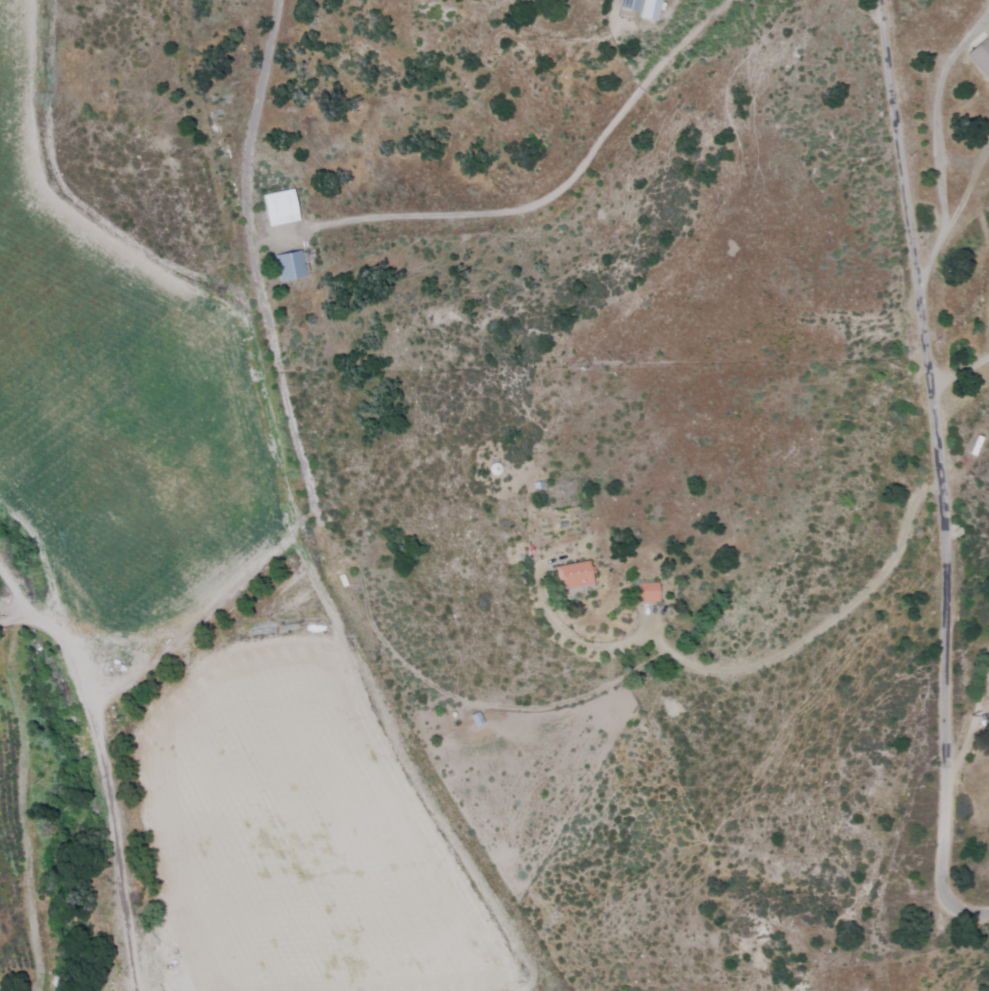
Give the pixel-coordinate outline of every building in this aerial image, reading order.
[(616,7),(634,12),(633,16),(650,21),(656,0),(618,0),(616,7)] [(963,54),(988,86),(988,32),(963,54)] [(294,222),(290,190),(259,194),(262,225),(294,222)] [(277,282),(304,275),(297,249),(270,256),(277,282)] [(551,567),(556,590),(589,583),(585,560),(551,567)] [(656,601),(655,582),(636,583),(636,602),(656,601)] [(471,727),(480,723),(475,711),(466,715),(471,727)]
